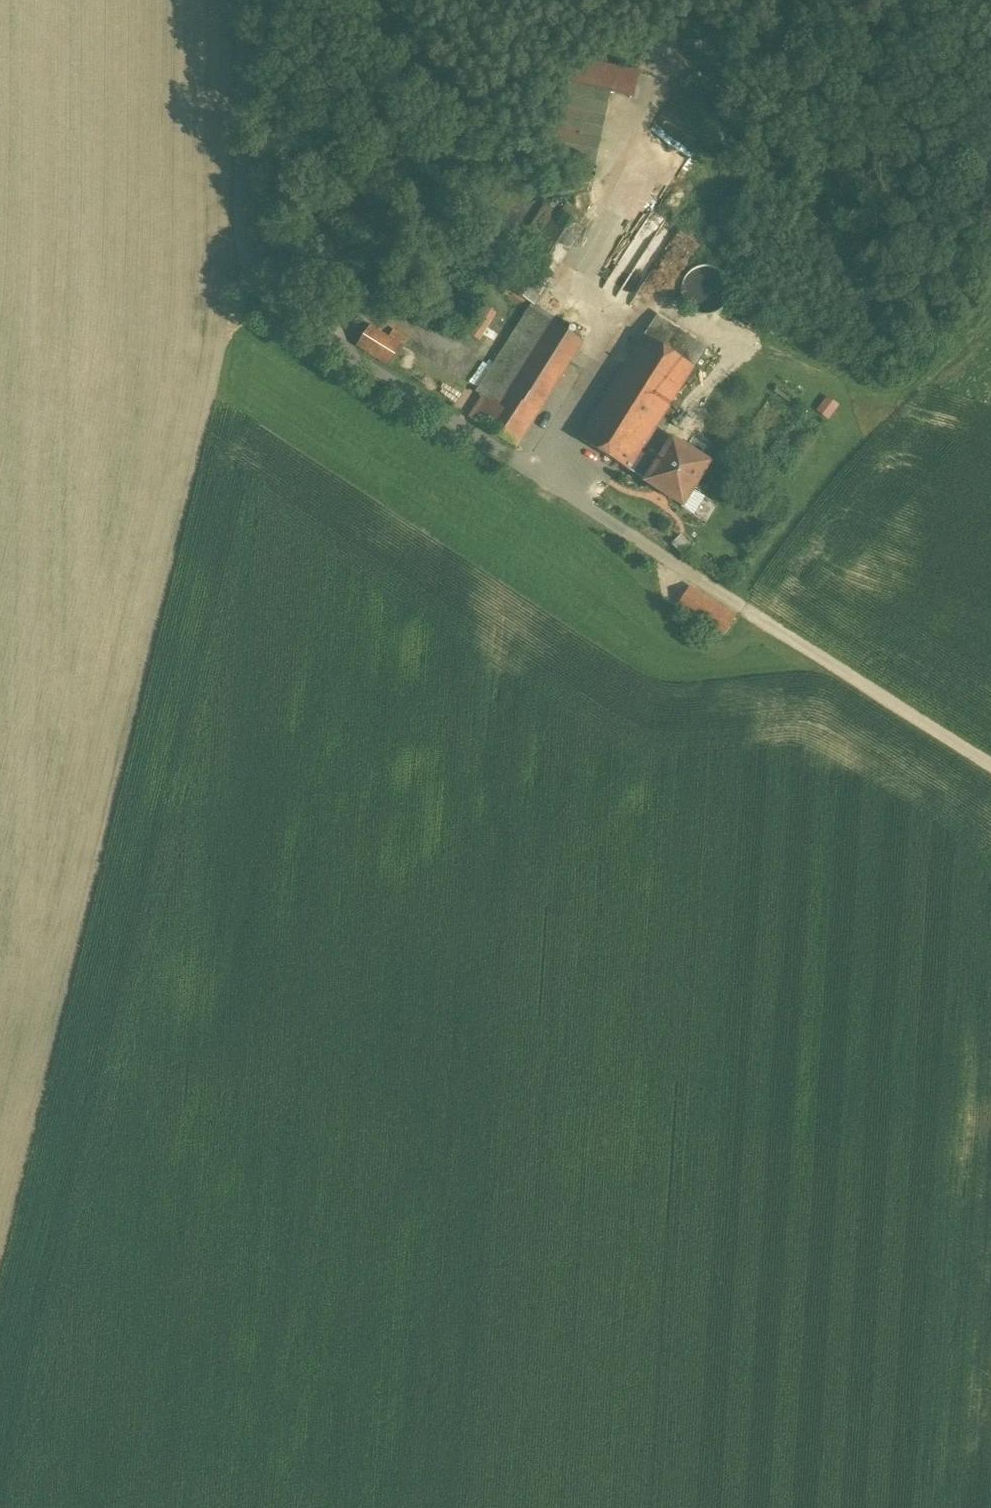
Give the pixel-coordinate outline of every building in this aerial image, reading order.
[(572,86),(562,83),(547,154),(596,164),(612,87),(634,92),(639,69),(578,56),(572,86)] [(557,214),(509,289),(533,305),(581,229),(557,214)] [(688,275),(685,278),(683,282),(682,286),(681,290),(682,294),(683,298),(684,302),(686,305),(689,308),(692,311),(696,313),(700,314),(704,315),(708,315),(712,314),(716,313),(720,311),(723,308),(726,305),(728,302),(729,298),(730,294),(730,290),(730,286),(729,282),(727,278),(724,275),(721,272),(718,269),(714,268),(710,267),(706,266),(702,267),(698,268),(694,269),(691,272),(688,275)] [(532,309),(479,393),(485,397),(471,418),(516,447),(583,342),(532,309)] [(707,347),(656,315),(578,438),(629,470),(655,428),(707,347)] [(370,327),(358,345),(389,365),(401,346),(370,327)] [(685,448),(655,428),(629,470),(683,505),(710,463),(701,457),(708,446),(693,436),(685,448)] [(690,587),(678,605),(722,635),(734,617),(690,587)]
